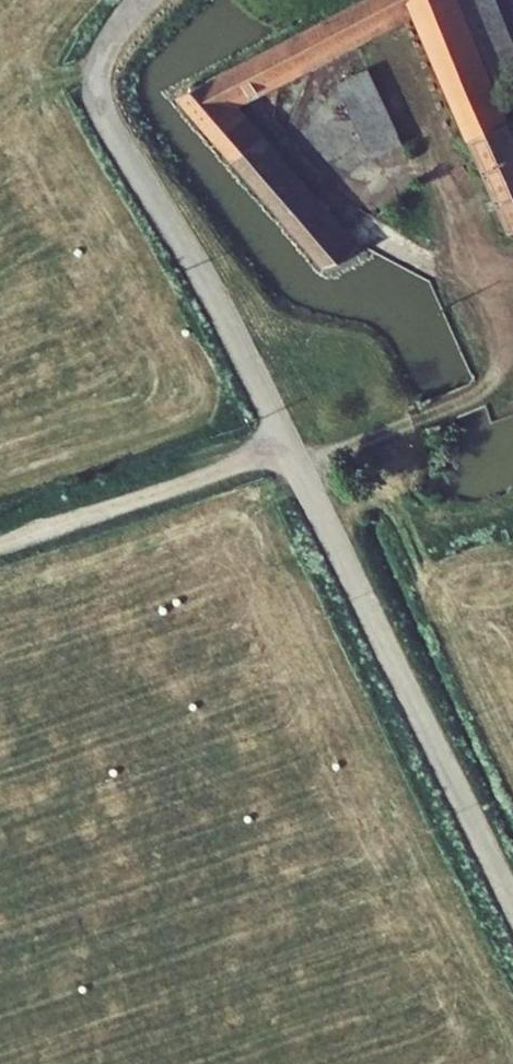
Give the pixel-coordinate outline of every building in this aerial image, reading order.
[(170,88),(171,90),(174,96),(310,268),(344,254),(232,107),(433,15),(512,189),(512,92),(511,89),(469,0),(371,0),(170,88)] [(511,89),(512,88),(512,52),(484,0),(469,0),(511,89)] [(512,52),(512,0),(484,0),(512,52)] [(377,75),(337,93),(373,168),(412,150),(377,75)]
